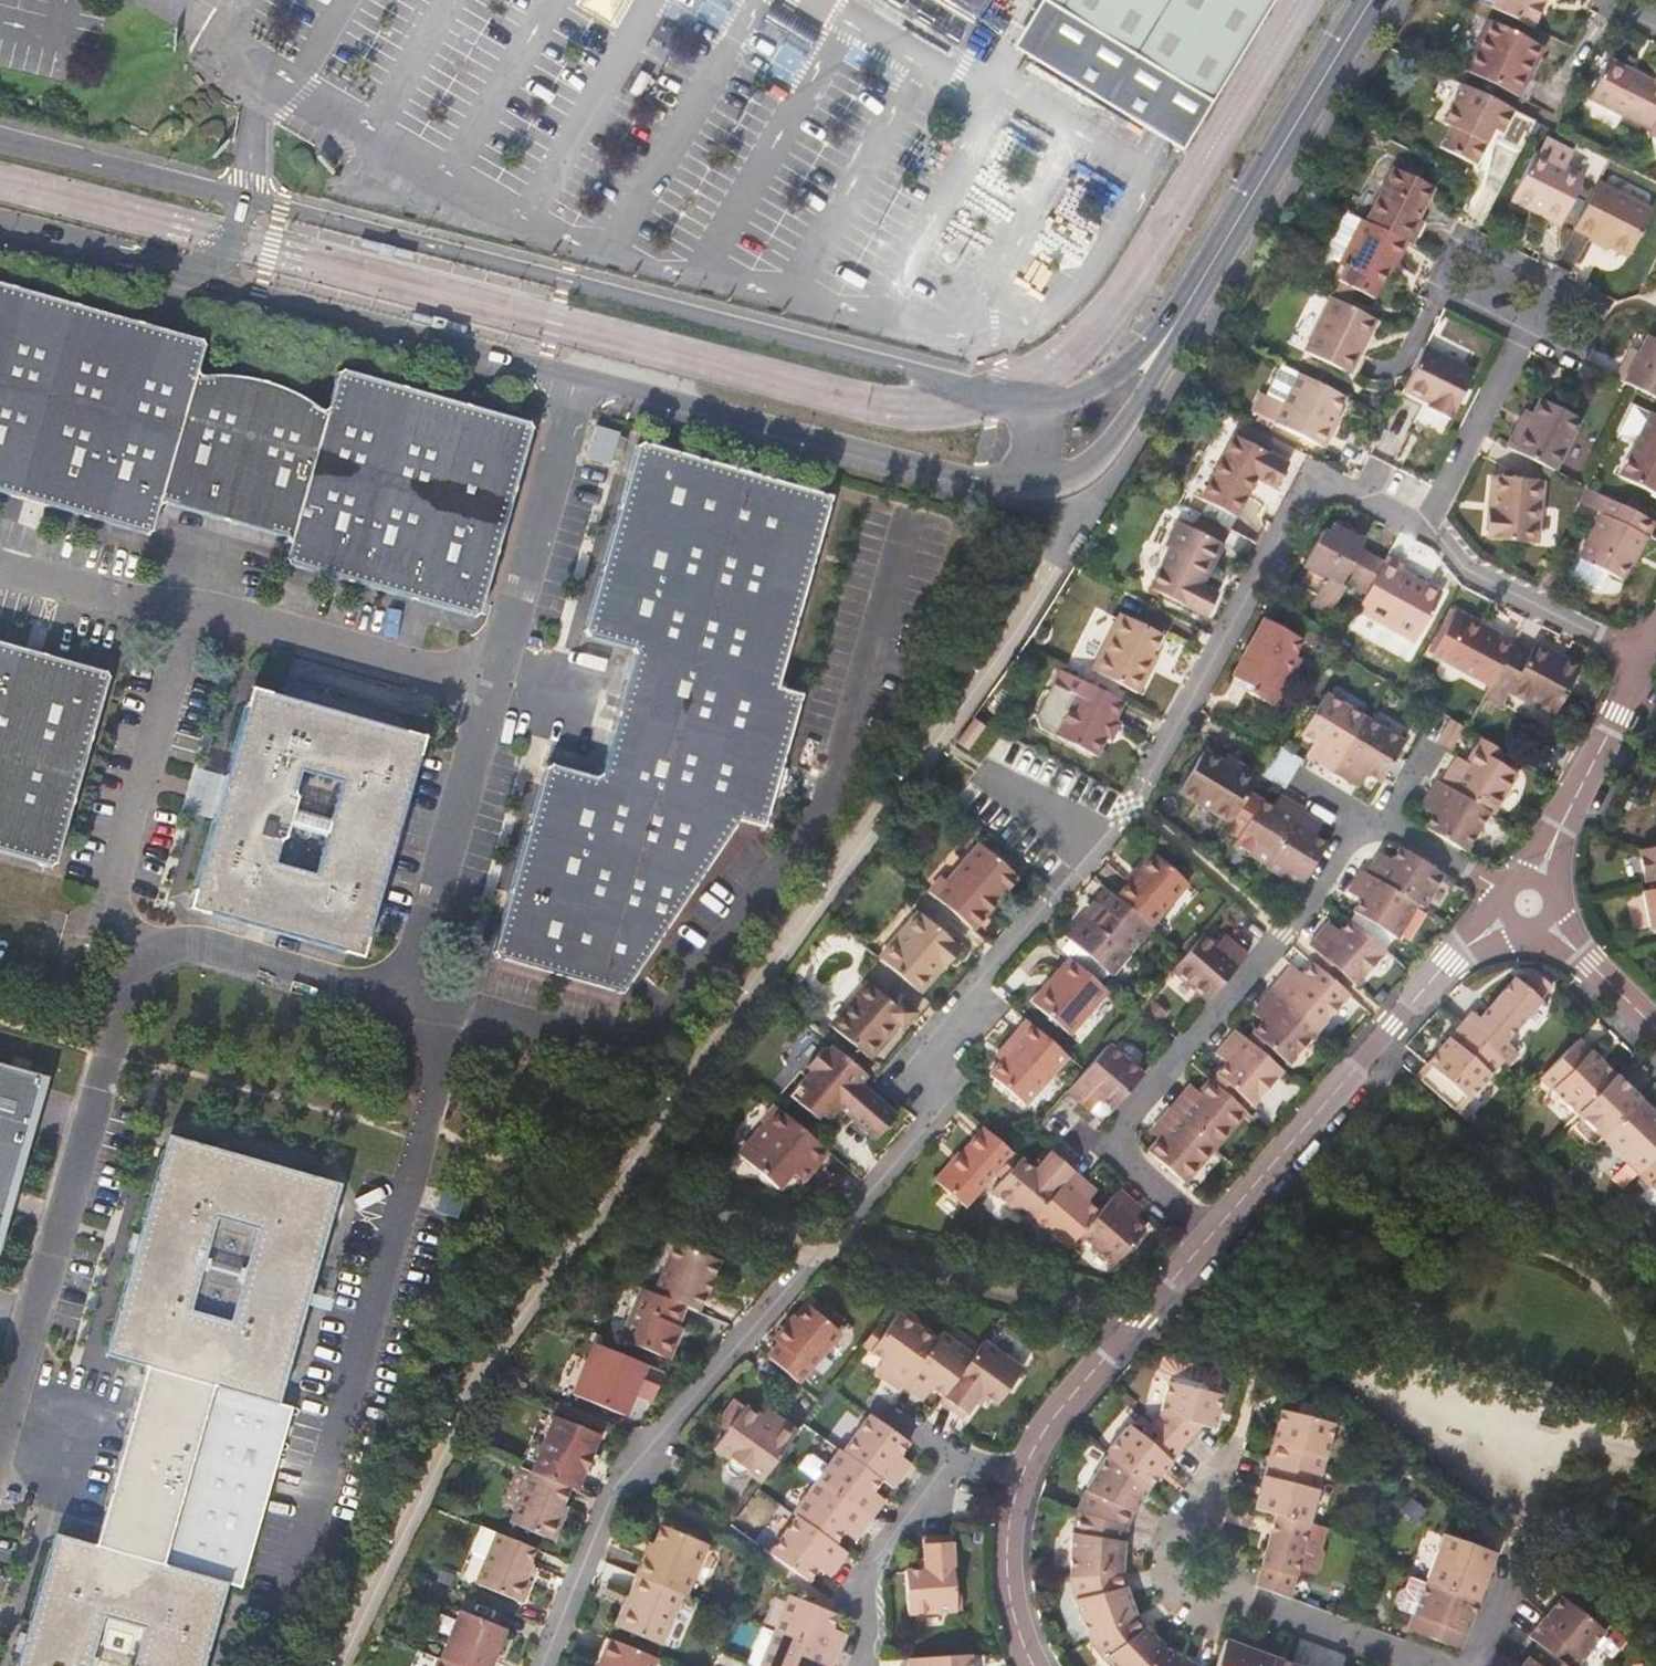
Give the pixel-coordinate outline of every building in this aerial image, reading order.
[(824,27),(777,0),(776,0),(746,52),(793,79),(824,27)] [(971,22),(985,0),(936,0),(971,22)] [(1213,98),(1273,0),(1063,0),(1060,6),(1213,98)] [(1494,5),(1534,25),(1546,0),(1496,0),(1494,5)] [(1029,57),(1182,149),(1213,98),(1060,6),(1029,57)] [(1489,18),(1466,68),(1520,95),(1532,72),(1527,69),(1540,43),(1489,18)] [(1527,69),(1532,72),(1545,46),(1540,43),(1527,69)] [(1650,128),(1655,116),(1655,74),(1653,79),(1608,56),(1587,96),(1650,128)] [(1514,109),(1461,82),(1443,118),(1449,121),(1438,143),(1476,162),(1493,127),(1502,132),(1514,109)] [(1650,128),(1647,133),(1649,134),(1655,137),(1655,116),(1650,128)] [(1562,146),(1555,159),(1583,174),(1590,160),(1562,146)] [(1555,159),(1535,149),(1510,199),(1560,224),(1585,175),(1583,174),(1555,159)] [(1395,164),(1365,220),(1408,242),(1411,243),(1423,219),(1418,216),(1434,184),(1395,164)] [(1597,181),(1574,226),(1628,253),(1651,208),(1597,181)] [(1359,217),(1343,209),(1324,247),(1326,255),(1338,260),(1359,217)] [(1365,220),(1359,217),(1338,260),(1345,264),(1350,267),(1357,270),(1351,284),(1373,295),(1385,271),(1393,255),(1400,258),(1408,242),(1365,220)] [(1423,219),(1411,243),(1417,246),(1429,222),(1423,219)] [(1393,255),(1385,271),(1391,275),(1400,258),(1393,255)] [(1350,267),(1345,264),(1338,277),(1351,284),(1357,270),(1350,267)] [(312,395),(280,382),(264,377),(248,374),(232,372),(199,372),(198,371),(206,344),(201,335),(0,279),(0,491),(143,533),(153,528),(159,508),(164,502),(286,537),(287,544),(281,556),(285,563),(471,618),(479,612),(533,424),(529,418),(349,367),(341,371),(332,403),(330,405),(328,406),(326,406),(312,395)] [(1377,319),(1332,296),(1306,349),(1351,371),(1361,351),(1355,348),(1363,332),(1369,335),(1377,319)] [(1355,348),(1361,351),(1369,335),(1363,332),(1355,348)] [(1617,378),(1655,398),(1655,337),(1648,333),(1640,350),(1632,366),(1625,362),(1617,378)] [(1633,346),(1625,362),(1632,366),(1640,350),(1633,346)] [(1424,347),(1404,388),(1431,402),(1428,407),(1450,418),(1473,371),(1424,347)] [(1347,395),(1300,372),(1276,422),(1325,447),(1334,429),(1331,428),(1347,395)] [(1431,402),(1404,388),(1401,393),(1428,407),(1431,402)] [(1532,413),(1513,449),(1558,472),(1584,421),(1548,402),(1540,417),(1532,413)] [(1620,478),(1655,497),(1655,416),(1654,414),(1620,478)] [(613,461),(623,430),(599,423),(589,453),(613,461)] [(1231,435),(1200,497),(1235,515),(1253,479),(1272,488),(1285,462),(1231,435)] [(543,764),(491,947),(493,955),(620,990),(738,816),(762,822),(799,689),(775,682),(829,492),(641,439),(633,443),(583,626),(586,632),(631,644),(634,651),(599,767),(593,772),(548,760),(543,764)] [(1534,542),(1541,478),(1497,473),(1493,507),(1489,506),(1486,533),(1489,534),(1489,537),(1534,542)] [(1609,498),(1577,560),(1621,582),(1634,558),(1638,560),(1655,525),(1655,522),(1609,498)] [(1169,546),(1150,586),(1200,610),(1211,588),(1198,582),(1206,566),(1209,568),(1222,542),(1176,519),(1164,544),(1169,546)] [(1346,575),(1368,587),(1382,561),(1361,549),(1365,541),(1352,535),(1352,526),(1342,521),(1333,525),(1329,533),(1324,530),(1304,564),(1310,567),(1300,586),(1315,595),(1312,603),(1331,612),(1346,584),(1342,582),(1346,575)] [(1368,587),(1357,607),(1415,639),(1442,590),(1400,568),(1403,563),(1386,553),(1382,561),(1368,587)] [(1161,632),(1120,611),(1090,668),(1135,691),(1148,667),(1144,665),(1161,632)] [(1441,659),(1465,616),(1461,614),(1437,656),(1441,659)] [(1441,659),(1488,685),(1510,647),(1496,639),(1482,632),(1485,627),(1465,615),(1465,616),(1441,659)] [(1262,616),(1230,674),(1250,685),(1247,690),(1273,704),(1300,656),(1293,651),(1301,637),(1262,616)] [(1499,634),(1485,627),(1482,632),(1496,639),(1499,634)] [(49,865),(54,863),(107,677),(107,673),(102,667),(0,639),(0,851),(49,865)] [(1488,685),(1483,696),(1502,706),(1509,692),(1552,717),(1579,669),(1560,658),(1558,661),(1533,647),(1527,657),(1510,647),(1488,685)] [(1112,717),(1121,699),(1060,668),(1036,716),(1040,726),(1094,754),(1103,736),(1112,717)] [(1410,679),(1405,688),(1411,692),(1416,682),(1410,679)] [(345,952),(364,941),(370,921),(419,749),(407,729),(264,689),(244,701),(190,890),(200,911),(345,952)] [(1316,763),(1333,773),(1366,720),(1326,695),(1302,735),(1315,743),(1311,750),(1320,756),(1316,763)] [(1502,706),(1483,696),(1478,703),(1497,714),(1502,706)] [(1112,717),(1103,736),(1108,738),(1117,720),(1112,717)] [(1366,720),(1333,773),(1350,784),(1355,776),(1364,782),(1367,776),(1381,784),(1406,744),(1366,720)] [(1484,738),(1477,750),(1500,764),(1507,752),(1484,738)] [(1278,747),(1268,772),(1288,780),(1298,755),(1278,747)] [(1179,791),(1231,822),(1259,775),(1238,762),(1234,768),(1204,750),(1179,791)] [(1320,756),(1311,750),(1307,757),(1316,763),(1320,756)] [(1454,767),(1444,784),(1492,812),(1497,815),(1520,777),(1500,764),(1477,750),(1469,764),(1463,772),(1454,767)] [(1459,758),(1454,767),(1463,772),(1469,764),(1459,758)] [(1355,776),(1350,784),(1359,789),(1364,782),(1355,776)] [(1444,784),(1438,780),(1425,801),(1438,808),(1433,816),(1426,827),(1468,853),(1492,812),(1444,784)] [(1282,794),(1274,806),(1281,810),(1289,798),(1282,794)] [(1234,843),(1269,865),(1303,809),(1304,807),(1289,798),(1281,810),(1274,806),(1261,799),(1234,843)] [(1438,808),(1425,801),(1421,808),(1433,816),(1438,808)] [(1269,865),(1268,867),(1301,888),(1329,842),(1318,836),(1310,831),(1318,818),(1303,809),(1269,865)] [(1326,823),(1318,818),(1310,831),(1318,836),(1326,823)] [(937,876),(925,891),(967,927),(1012,875),(974,842),(942,880),(937,876)] [(1637,850),(1645,892),(1655,889),(1655,846),(1637,850)] [(1378,860),(1369,874),(1420,906),(1425,909),(1447,874),(1403,847),(1395,861),(1391,868),(1378,860)] [(1151,852),(1113,896),(1120,902),(1147,925),(1185,881),(1151,852)] [(1382,853),(1378,860),(1391,868),(1395,861),(1382,853)] [(1363,901),(1353,921),(1389,951),(1420,906),(1369,874),(1364,871),(1354,887),(1366,894),(1363,901)] [(1113,896),(1100,885),(1076,914),(1088,923),(1100,909),(1108,916),(1120,902),(1113,896)] [(1366,894),(1354,887),(1350,894),(1363,901),(1366,894)] [(1643,892),(1651,932),(1655,931),(1655,889),(1645,892),(1643,892)] [(1147,925),(1120,902),(1108,916),(1100,909),(1088,923),(1076,914),(1060,933),(1066,938),(1105,971),(1123,951),(1126,954),(1149,927),(1147,925)] [(918,914),(878,962),(916,995),(938,969),(934,966),(953,944),(918,914)] [(1323,930),(1310,945),(1322,955),(1343,974),(1358,986),(1389,951),(1353,921),(1343,932),(1337,926),(1329,935),(1323,930)] [(1331,921),(1323,930),(1329,935),(1337,926),(1331,921)] [(1184,956),(1171,971),(1208,1003),(1249,956),(1232,942),(1225,951),(1217,944),(1204,933),(1184,956)] [(1225,936),(1217,944),(1225,951),(1232,942),(1225,936)] [(1066,938),(1057,948),(1065,956),(1096,982),(1106,972),(1105,971),(1066,938)] [(1123,951),(1105,971),(1106,972),(1109,974),(1126,954),(1123,951)] [(1317,960),(1315,962),(1337,981),(1339,979),(1343,974),(1322,955),(1317,960)] [(1096,982),(1065,956),(1053,969),(1059,974),(1032,1005),(1067,1035),(1106,991),(1096,982)] [(1287,972),(1273,987),(1320,1029),(1351,993),(1337,981),(1315,962),(1305,974),(1299,969),(1292,977),(1287,972)] [(1294,964),(1287,972),(1292,977),(1299,969),(1294,964)] [(1059,974),(1053,969),(1027,1000),(1032,1005),(1059,974)] [(1475,1011),(1463,1025),(1501,1058),(1503,1060),(1515,1047),(1507,1040),(1542,1000),(1540,998),(1551,985),(1535,972),(1524,984),(1516,977),(1482,1017),(1475,1011)] [(866,985),(826,1030),(862,1062),(891,1028),(896,1033),(911,1015),(893,999),(889,1004),(866,985)] [(1320,1029),(1273,987),(1261,1002),(1266,1006),(1258,1015),(1264,1021),(1255,1032),(1277,1051),(1290,1063),(1320,1029)] [(1142,1006),(1149,1012),(1159,1001),(1151,994),(1142,1006)] [(1159,1001),(1149,1012),(1162,1023),(1171,1011),(1159,1001)] [(1266,1006),(1261,1002),(1253,1011),(1258,1015),(1266,1006)] [(993,1059),(1000,1065),(1031,1028),(1025,1023),(993,1059)] [(1463,1025),(1461,1023),(1451,1033),(1455,1037),(1442,1052),(1437,1048),(1415,1073),(1457,1109),(1501,1058),(1463,1025)] [(1067,1059),(1031,1028),(1000,1065),(988,1078),(1024,1109),(1067,1059)] [(1249,1038),(1238,1029),(1226,1043),(1231,1047),(1223,1055),(1230,1061),(1220,1073),(1241,1091),(1251,1099),(1255,1103),(1284,1069),(1271,1058),(1249,1038)] [(1277,1051),(1255,1032),(1249,1038),(1271,1058),(1277,1051)] [(1451,1033),(1437,1048),(1442,1052),(1455,1037),(1451,1033)] [(1614,1073),(1577,1037),(1538,1076),(1575,1112),(1576,1111),(1608,1078),(1614,1073)] [(1111,1042),(1070,1089),(1093,1109),(1103,1097),(1115,1108),(1147,1072),(1111,1042)] [(1231,1047),(1226,1043),(1218,1051),(1223,1055),(1231,1047)] [(860,1075),(825,1044),(821,1049),(817,1046),(798,1067),(804,1071),(782,1095),(809,1119),(812,1114),(820,1121),(832,1107),(868,1139),(889,1114),(853,1082),(860,1075)] [(1515,1047),(1503,1060),(1508,1064),(1519,1050),(1515,1047)] [(0,1059),(0,1190),(9,1192),(43,1071),(0,1059)] [(1241,1091),(1220,1073),(1213,1080),(1235,1098),(1239,1093),(1241,1091)] [(1625,1084),(1614,1073),(1608,1078),(1619,1089),(1625,1084)] [(1608,1078),(1576,1111),(1601,1136),(1639,1098),(1625,1084),(1619,1089),(1608,1078)] [(1186,1089),(1170,1106),(1218,1148),(1249,1111),(1235,1098),(1213,1080),(1212,1079),(1203,1090),(1196,1098),(1186,1089)] [(1193,1081),(1186,1089),(1196,1098),(1203,1090),(1193,1081)] [(1241,1091),(1239,1093),(1248,1102),(1251,1099),(1241,1091)] [(1601,1136),(1638,1172),(1655,1154),(1655,1114),(1639,1098),(1601,1136)] [(821,1150),(767,1103),(752,1119),(757,1123),(730,1154),(771,1190),(785,1174),(796,1160),(805,1168),(821,1150)] [(1218,1148),(1170,1106),(1158,1121),(1168,1129),(1160,1138),(1150,1150),(1187,1183),(1218,1148)] [(1601,1136),(1576,1111),(1575,1112),(1567,1120),(1593,1144),(1601,1136)] [(1168,1129),(1158,1121),(1151,1130),(1160,1138),(1168,1129)] [(1012,1156),(980,1128),(954,1158),(957,1160),(952,1166),(947,1162),(931,1181),(965,1211),(997,1174),(1012,1156)] [(106,1354),(145,1365),(163,1370),(111,1550),(95,1546),(55,1534),(23,1644),(17,1665),(205,1665),(228,1583),(241,1587),(291,1406),(278,1401),(340,1183),(169,1132),(106,1354)] [(991,1191),(1029,1223),(1033,1218),(1076,1169),(1080,1163),(1058,1144),(1044,1160),(1036,1169),(1031,1165),(1021,1157),(1002,1179),(991,1191)] [(1012,1156),(997,1174),(1002,1179),(1021,1157),(1016,1152),(1012,1156)] [(1638,1172),(1655,1190),(1655,1154),(1638,1172)] [(1039,1155),(1031,1165),(1036,1169),(1044,1160),(1039,1155)] [(796,1160),(785,1174),(794,1181),(805,1168),(796,1160)] [(1076,1169),(1033,1218),(1068,1248),(1079,1235),(1102,1210),(1090,1199),(1093,1195),(1084,1188),(1090,1181),(1076,1169)] [(1099,1189),(1090,1181),(1084,1188),(1093,1195),(1099,1189)] [(1102,1210),(1079,1235),(1114,1266),(1147,1228),(1135,1217),(1143,1207),(1121,1187),(1102,1210)] [(0,1190),(0,1223),(9,1192),(0,1190)] [(674,1241),(653,1291),(684,1303),(698,1308),(717,1258),(674,1241)] [(653,1291),(641,1286),(620,1339),(668,1358),(677,1336),(672,1334),(676,1323),(684,1303),(653,1291)] [(821,1304),(815,1312),(820,1317),(826,1309),(821,1304)] [(778,1345),(768,1357),(798,1382),(838,1334),(834,1330),(842,1321),(826,1309),(820,1317),(815,1312),(807,1306),(796,1320),(790,1328),(786,1325),(773,1341),(778,1345)] [(882,1378),(898,1389),(901,1385),(935,1339),(897,1312),(886,1328),(869,1350),(883,1359),(891,1365),(882,1378)] [(792,1317),(786,1325),(790,1328),(796,1320),(792,1317)] [(862,1344),(869,1350),(886,1328),(878,1322),(862,1344)] [(672,1334),(677,1336),(681,1325),(676,1323),(672,1334)] [(935,1339),(901,1385),(915,1396),(925,1382),(931,1386),(943,1395),(972,1356),(940,1333),(935,1339)] [(661,1368),(596,1342),(589,1358),(583,1355),(569,1392),(613,1409),(622,1385),(632,1389),(650,1396),(661,1368)] [(943,1395),(939,1400),(962,1417),(973,1402),(980,1392),(985,1396),(995,1404),(1006,1390),(1015,1377),(1017,1374),(980,1346),(972,1356),(943,1395)] [(1224,1372),(1163,1357),(1158,1377),(1169,1379),(1161,1413),(1152,1423),(1181,1448),(1201,1425),(1214,1428),(1222,1394),(1217,1393),(1224,1372)] [(874,1371),(882,1378),(891,1365),(883,1359),(874,1371)] [(145,1365),(95,1546),(111,1550),(163,1370),(145,1365)] [(1015,1377),(1006,1390),(1011,1394),(1020,1382),(1015,1377)] [(925,1382),(915,1396),(921,1400),(931,1386),(925,1382)] [(622,1385),(613,1409),(623,1413),(632,1389),(622,1385)] [(980,1392),(973,1402),(977,1406),(985,1396),(980,1392)] [(727,1430),(745,1406),(735,1399),(717,1424),(727,1430)] [(1292,1404),(1289,1413),(1303,1416),(1305,1407),(1292,1404)] [(749,1470),(764,1480),(798,1432),(782,1421),(777,1429),(762,1418),(745,1406),(727,1430),(716,1447),(729,1456),(727,1460),(729,1470),(736,1475),(746,1473),(749,1470)] [(1279,1410),(1267,1460),(1321,1473),(1333,1424),(1303,1416),(1289,1413),(1279,1410)] [(762,1418),(777,1429),(782,1421),(767,1411),(762,1418)] [(552,1413),(529,1470),(560,1482),(569,1485),(576,1488),(598,1431),(552,1413)] [(909,1440),(871,1413),(844,1450),(882,1478),(894,1488),(907,1471),(901,1467),(908,1459),(900,1453),(909,1440)] [(1553,1419),(1537,1415),(1532,1427),(1552,1433),(1554,1427),(1551,1426),(1553,1419)] [(782,1421),(798,1432),(802,1427),(785,1416),(782,1421)] [(1181,1448),(1152,1423),(1142,1434),(1128,1423),(1104,1450),(1108,1452),(1148,1487),(1181,1448)] [(844,1450),(841,1448),(829,1465),(817,1481),(871,1521),(882,1505),(869,1495),(873,1489),(882,1478),(844,1450)] [(1148,1487),(1108,1452),(1086,1485),(1082,1490),(1075,1510),(1127,1527),(1130,1518),(1135,1507),(1148,1487)] [(800,1468),(817,1481),(829,1465),(814,1454),(809,1456),(800,1468)] [(901,1467),(907,1471),(913,1463),(908,1459),(901,1467)] [(1321,1473),(1267,1460),(1255,1511),(1274,1516),(1309,1524),(1321,1473)] [(560,1482),(529,1470),(508,1521),(553,1539),(567,1505),(562,1503),(553,1499),(560,1482)] [(871,1521),(817,1481),(795,1512),(799,1515),(835,1542),(844,1531),(848,1525),(861,1534),(871,1521)] [(553,1499),(562,1503),(569,1485),(560,1482),(553,1499)] [(1425,1511),(1392,1484),(1390,1490),(1407,1503),(1403,1507),(1418,1520),(1425,1511)] [(869,1495),(882,1505),(887,1499),(873,1489),(869,1495)] [(1127,1527),(1075,1510),(1069,1532),(1068,1577),(1123,1571),(1123,1541),(1127,1527)] [(756,1523),(742,1513),(734,1525),(748,1535),(756,1523)] [(835,1542),(799,1515),(772,1551),(808,1579),(818,1567),(824,1571),(830,1563),(836,1567),(847,1552),(835,1542)] [(1309,1524),(1274,1516),(1262,1567),(1258,1587),(1292,1599),(1298,1570),(1309,1524)] [(636,1558),(632,1569),(640,1572),(685,1591),(687,1592),(707,1542),(657,1521),(648,1545),(642,1560),(636,1558)] [(1323,1528),(1309,1524),(1298,1570),(1310,1574),(1318,1570),(1323,1556),(1318,1548),(1323,1528)] [(848,1525),(844,1531),(856,1540),(861,1534),(848,1525)] [(536,1544),(496,1528),(474,1582),(522,1601),(531,1579),(527,1577),(534,1561),(529,1559),(536,1544)] [(1494,1552),(1443,1534),(1427,1582),(1478,1600),(1494,1552)] [(907,1571),(909,1613),(957,1611),(956,1593),(953,1535),(922,1537),(923,1557),(924,1570),(916,1570),(907,1571)] [(636,1558),(642,1560),(648,1545),(636,1540),(630,1555),(636,1558)] [(916,1558),(916,1570),(924,1570),(923,1557),(916,1558)] [(830,1563),(824,1571),(829,1575),(836,1567),(830,1563)] [(455,1577),(440,1571),(436,1582),(451,1587),(455,1577)] [(1123,1571),(1068,1577),(1071,1599),(1089,1640),(1137,1614),(1125,1586),(1123,1571)] [(685,1591),(640,1572),(619,1624),(664,1643),(685,1591)] [(1398,1605),(1399,1610),(1415,1616),(1427,1582),(1410,1576),(1406,1589),(1402,1592),(1398,1605)] [(1478,1600),(1427,1582),(1415,1616),(1409,1632),(1461,1650),(1478,1600)] [(837,1614),(790,1594),(774,1630),(837,1655),(843,1640),(829,1634),(832,1626),(837,1614)] [(1528,1636),(1537,1643),(1566,1665),(1576,1665),(1603,1633),(1558,1598),(1528,1636)] [(438,1655),(466,1665),(490,1665),(507,1625),(458,1605),(438,1655)] [(1089,1640),(1101,1661),(1106,1665),(1152,1665),(1165,1649),(1149,1631),(1137,1614),(1089,1640)] [(832,1626),(829,1634),(843,1640),(847,1632),(832,1626)] [(774,1630),(760,1665),(816,1665),(817,1665),(833,1665),(837,1655),(774,1630)] [(602,1656),(605,1657),(614,1636),(606,1633),(598,1654),(602,1656)] [(614,1636),(605,1657),(602,1656),(598,1665),(658,1665),(662,1656),(614,1636)] [(1271,1663),(1273,1657),(1241,1645),(1226,1639),(1223,1645),(1216,1665),(1269,1665),(1271,1663)] [(1537,1643),(1519,1665),(1566,1665),(1537,1643)] [(1152,1665),(1197,1665),(1188,1662),(1165,1649),(1152,1665)] [(908,1657),(908,1665),(973,1665),(972,1653),(908,1657)] [(436,1654),(431,1665),(466,1665),(438,1655),(436,1654)] [(1273,1657),(1271,1663),(1279,1665),(1287,1665),(1288,1662),(1273,1657)]
